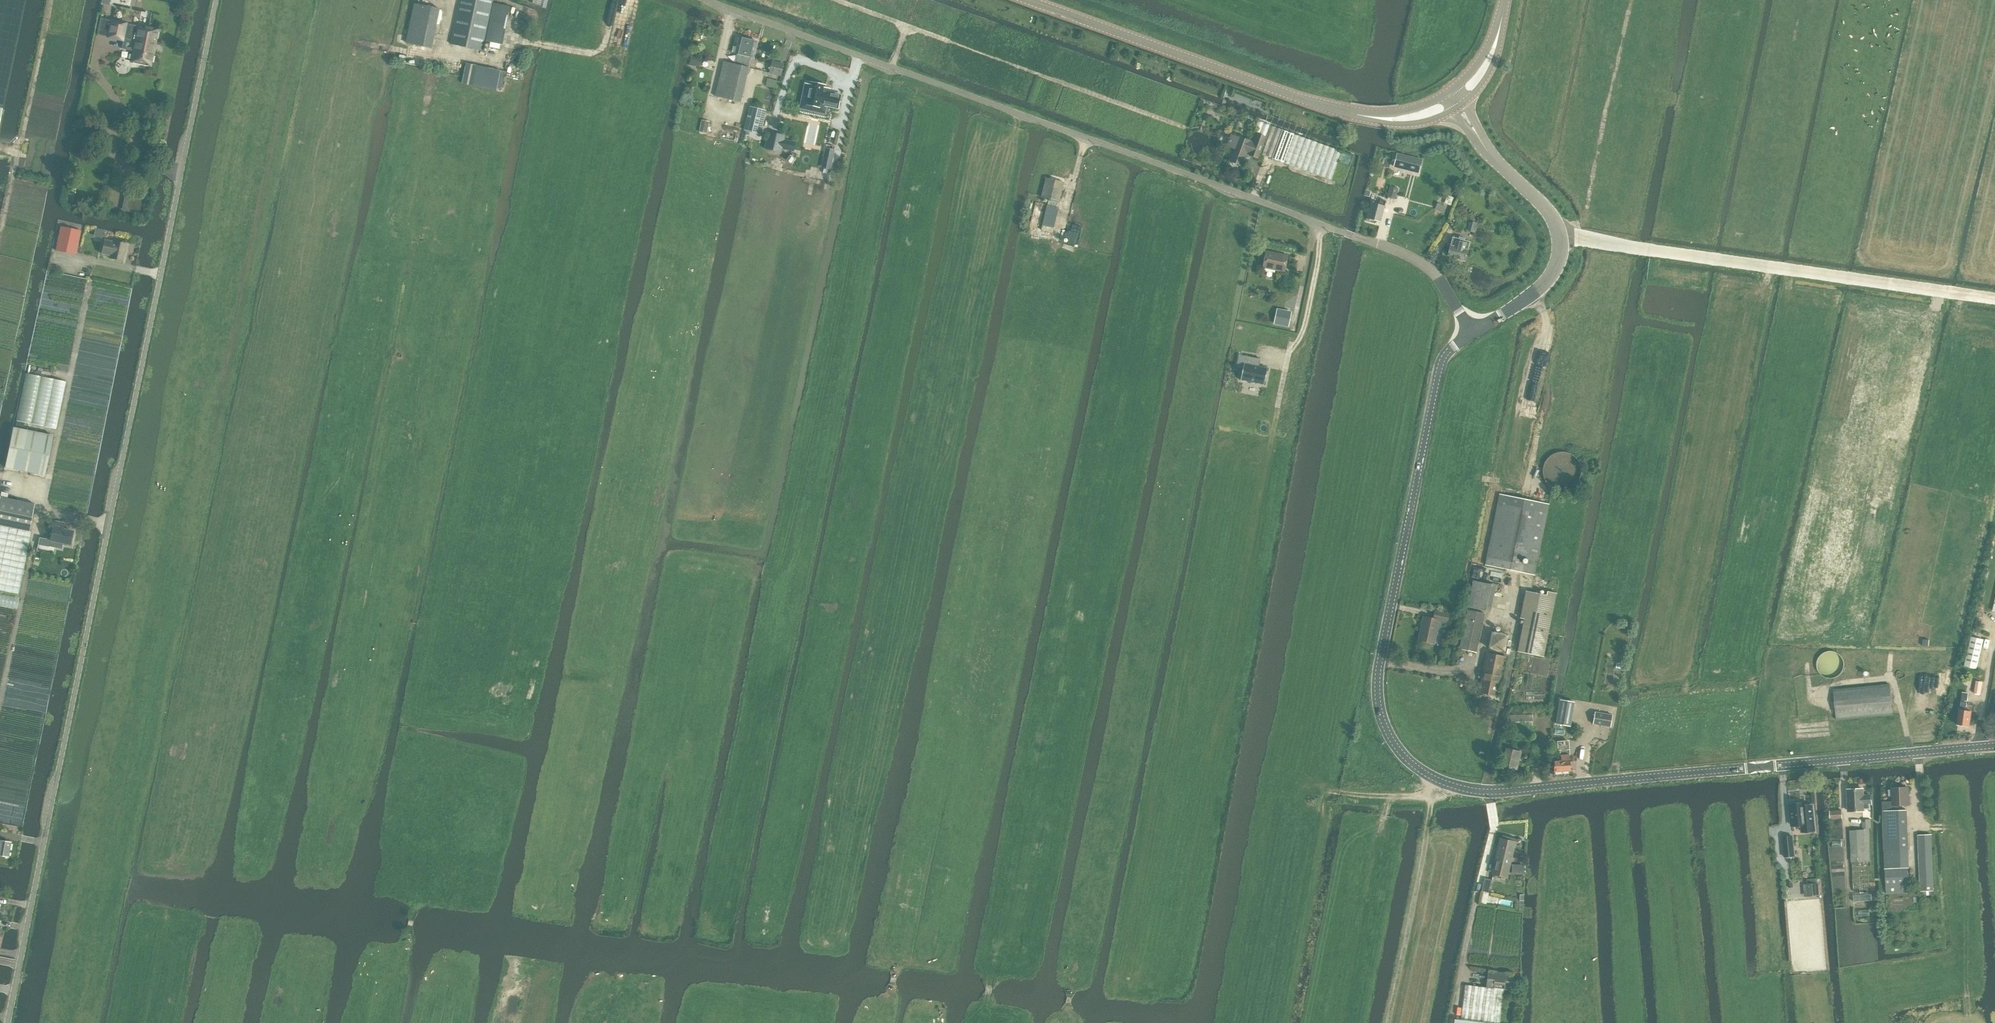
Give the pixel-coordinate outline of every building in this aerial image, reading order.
[(493,0),(460,0),(451,44),(482,51),(493,0)] [(432,48),(440,8),(415,3),(407,43),(432,48)] [(494,3),(486,42),(502,45),(510,6),(494,3)] [(107,37),(123,41),(122,48),(133,51),(131,61),(150,65),(157,29),(138,25),(125,23),(125,22),(111,19),(111,20),(107,37)] [(743,66),(745,57),(744,56),(748,40),(739,38),(735,54),(738,55),(736,65),(724,62),(716,97),(741,103),(749,68),(743,66)] [(754,59),(758,42),(748,40),(744,56),(745,57),(743,66),(749,68),(751,58),(754,59)] [(700,65),(702,58),(691,56),(689,65),(697,67),(698,65),(700,65)] [(781,76),(783,66),(772,63),(769,73),(781,76)] [(466,64),(462,84),(496,91),(500,70),(466,64)] [(805,85),(800,108),(814,111),(815,106),(825,109),(826,107),(837,109),(841,96),(829,93),(829,91),(825,90),(826,86),(811,83),(810,87),(805,85)] [(760,134),(766,111),(750,107),(744,130),(760,134)] [(707,133),(709,121),(702,120),(699,132),(707,133)] [(1352,155),(1258,121),(1253,134),(1256,135),(1253,143),(1231,135),(1226,147),(1235,150),(1230,162),(1241,166),(1245,155),(1257,159),(1259,154),(1331,180),(1338,162),(1348,166),(1352,155)] [(782,159),(786,148),(778,145),(774,156),(782,159)] [(830,169),(834,149),(829,148),(825,168),(830,169)] [(1393,167),(1419,173),(1422,160),(1397,153),(1393,167)] [(1046,179),(1042,197),(1059,201),(1064,183),(1046,179)] [(1389,187),(1387,197),(1395,199),(1398,189),(1389,187)] [(130,196),(127,211),(140,214),(143,198),(130,196)] [(1448,196),(1444,203),(1450,205),(1453,198),(1448,196)] [(1380,222),(1386,201),(1380,200),(1379,205),(1371,203),(1367,219),(1380,222)] [(1438,203),(1435,209),(1442,213),(1445,206),(1438,203)] [(1474,233),(1476,224),(1469,222),(1467,231),(1474,233)] [(56,250),(76,254),(81,231),(61,226),(56,250)] [(1465,261),(1467,250),(1466,249),(1467,243),(1452,239),(1447,256),(1465,261)] [(110,256),(109,258),(123,261),(127,244),(113,241),(113,242),(105,240),(102,254),(110,256)] [(1284,271),(1288,255),(1267,250),(1263,266),(1284,271)] [(1277,308),(1273,324),(1288,327),(1292,312),(1277,308)] [(1238,354),(1236,368),(1242,370),(1240,380),(1241,380),(1263,384),(1263,385),(1264,385),(1267,368),(1266,368),(1259,367),(1253,366),(1255,358),(1238,354)] [(26,373),(16,420),(55,429),(65,381),(26,373)] [(17,421),(15,428),(23,429),(24,423),(17,421)] [(52,436),(13,428),(5,467),(44,475),(52,436)] [(1581,477),(1581,473),(1581,470),(1580,466),(1578,463),(1575,459),(1572,456),(1569,454),(1565,453),(1562,453),(1558,453),(1554,454),(1550,456),(1546,458),(1544,461),(1542,465),(1540,468),(1540,473),(1540,477),(1541,480),(1543,485),(1546,488),(1548,490),(1551,492),(1556,494),(1559,494),(1565,494),(1569,493),(1572,491),(1575,488),(1578,485),(1580,482),(1581,477)] [(1534,575),(1549,504),(1500,494),(1485,566),(1534,575)] [(29,531),(35,504),(7,498),(0,497),(0,525),(29,531)] [(52,533),(50,541),(55,542),(55,543),(56,546),(58,547),(60,547),(62,545),(63,544),(70,545),(72,531),(60,529),(61,523),(50,521),(48,532),(52,533)] [(0,525),(0,592),(19,596),(32,532),(29,531),(0,525)] [(1490,613),(1496,586),(1473,581),(1467,607),(1490,613)] [(1543,657),(1556,593),(1547,591),(1546,595),(1532,592),(1527,619),(1524,618),(1518,651),(1543,657)] [(1476,653),(1485,614),(1468,610),(1460,649),(1476,653)] [(1447,622),(1449,614),(1435,611),(1433,619),(1423,617),(1419,640),(1434,643),(1439,621),(1447,622)] [(1505,652),(1508,635),(1491,632),(1488,649),(1505,652)] [(1972,637),(1965,666),(1977,669),(1983,640),(1972,637)] [(1830,679),(1831,679),(1833,679),(1835,678),(1836,678),(1837,677),(1838,677),(1839,676),(1841,674),(1842,673),(1842,672),(1843,671),(1843,670),(1844,670),(1844,668),(1844,667),(1844,666),(1844,665),(1844,664),(1844,662),(1844,661),(1843,660),(1843,658),(1842,657),(1840,655),(1839,654),(1838,653),(1836,652),(1834,652),(1832,651),(1831,651),(1830,651),(1828,651),(1826,652),(1825,653),(1823,653),(1821,655),(1820,656),(1819,657),(1818,659),(1818,660),(1817,661),(1817,662),(1817,663),(1817,664),(1817,665),(1817,666),(1817,667),(1817,668),(1817,669),(1818,670),(1818,671),(1819,673),(1821,674),(1822,676),(1823,677),(1825,677),(1826,678),(1827,678),(1828,679),(1830,679)] [(1496,697),(1504,656),(1487,653),(1482,674),(1479,673),(1478,677),(1482,678),(1479,693),(1496,697)] [(1837,720),(1893,715),(1890,685),(1834,690),(1837,720)] [(1560,700),(1556,724),(1570,727),(1574,702),(1560,700)] [(1960,710),(1958,725),(1962,725),(1963,726),(1966,727),(1967,726),(1969,727),(1971,711),(1966,710),(1967,703),(1961,702),(1960,710)] [(1610,728),(1612,715),(1595,712),(1593,725),(1610,728)] [(1508,728),(1533,727),(1532,715),(1507,715),(1508,728)] [(1570,771),(1568,741),(1558,742),(1558,750),(1560,750),(1561,761),(1553,761),(1554,772),(1570,771)] [(1516,769),(1520,752),(1506,748),(1502,766),(1516,769)] [(1899,810),(1898,805),(1909,805),(1908,788),(1892,788),(1893,801),(1882,802),(1883,811),(1899,810)] [(1863,795),(1862,789),(1848,789),(1849,811),(1864,811),(1864,809),(1870,808),(1870,806),(1873,805),(1872,794),(1863,795)] [(1801,805),(1790,805),(1792,825),(1802,824),(1802,826),(1814,825),(1813,806),(1807,807),(1806,804),(1801,805)] [(1831,839),(1844,839),(1842,819),(1842,810),(1830,811),(1831,839)] [(1909,867),(1907,810),(1883,811),(1885,868),(1886,894),(1911,893),(1910,867),(1909,867)] [(1869,833),(1850,834),(1852,866),(1871,865),(1869,833)] [(1920,891),(1933,891),(1931,834),(1918,835),(1920,891)] [(1785,857),(1795,856),(1793,836),(1783,837),(1785,857)] [(1501,838),(1492,874),(1505,877),(1514,841),(1501,838)] [(8,857),(11,842),(0,840),(0,855),(8,857)] [(1807,884),(1803,884),(1804,896),(1819,895),(1819,883),(1817,883),(1817,878),(1806,879),(1807,884)] [(1511,990),(1513,974),(1488,971),(1486,987),(1503,989),(1511,990)] [(1503,989),(1486,987),(1465,985),(1461,1020),(1454,1019),(1453,1022),(1500,1022),(1503,989)]
